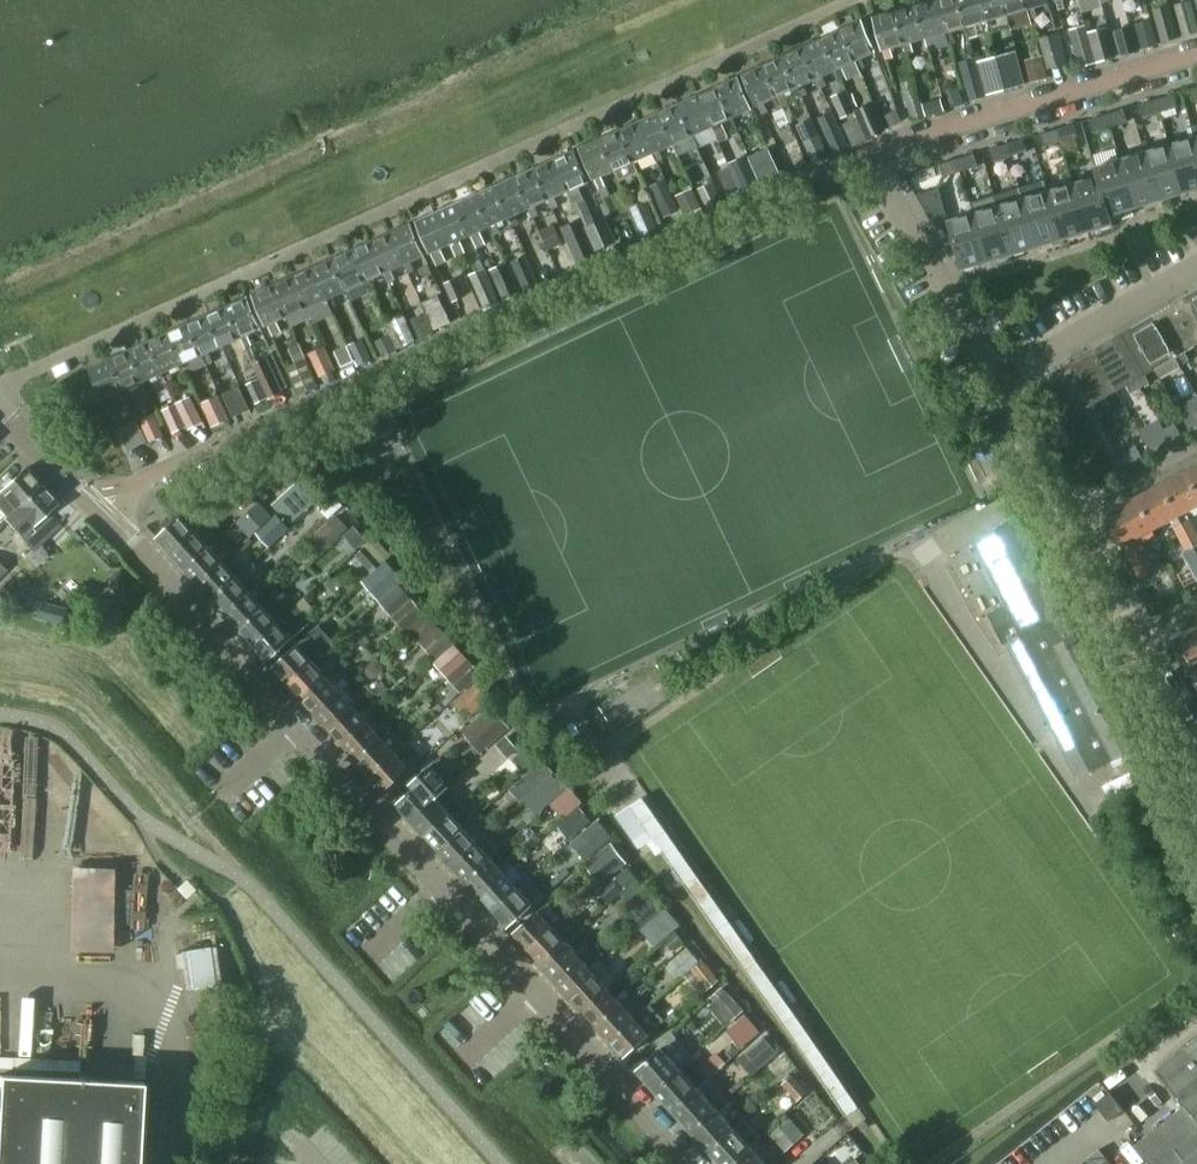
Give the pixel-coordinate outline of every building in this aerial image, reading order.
[(915,6),(925,38),(927,47),(933,46),(930,36),(945,32),(936,0),(935,0),(915,6)] [(945,32),(948,41),(954,40),(951,31),(966,26),(958,0),(936,0),(945,32)] [(966,26),(968,36),(969,37),(989,31),(986,21),(980,0),(958,0),(966,26)] [(986,21),(989,31),(1010,25),(1010,24),(1003,0),(980,0),(986,21)] [(1010,24),(1015,23),(1013,13),(1027,9),(1025,0),(1003,0),(1010,24)] [(1027,9),(1030,18),(1033,28),(1038,26),(1036,17),(1033,7),(1049,3),(1048,0),(1025,0),(1027,9)] [(1055,1),(1056,1),(1059,10),(1064,9),(1062,0),(1055,0),(1055,1)] [(1175,5),(1183,37),(1196,33),(1196,24),(1190,1),(1175,5)] [(1169,5),(1152,10),(1161,42),(1178,38),(1169,5)] [(915,6),(895,11),(904,44),(907,53),(913,52),(910,42),(925,38),(915,6)] [(904,44),(895,11),(874,17),(883,50),(884,49),(886,59),(892,57),(889,48),(904,44)] [(1151,20),(1135,25),(1142,49),(1158,45),(1151,20)] [(861,21),(841,31),(855,61),(859,70),(865,68),(861,58),(875,52),(861,21)] [(1070,31),(1080,66),(1095,63),(1085,26),(1070,31)] [(1132,26),(1113,31),(1121,56),(1139,51),(1132,26)] [(1108,27),(1088,33),(1096,63),(1117,57),(1108,27)] [(841,31),(822,39),(836,70),(840,79),(846,76),(842,67),(855,61),(841,31)] [(1039,39),(1047,67),(1065,62),(1057,34),(1039,39)] [(822,39),(803,48),(817,79),(821,88),(826,85),(822,76),(836,70),(822,39)] [(803,48),(783,57),(797,87),(801,97),(807,94),(803,85),(817,79),(803,48)] [(1015,50),(996,56),(1006,89),(1025,83),(1015,50)] [(1025,60),(1031,83),(1048,78),(1042,55),(1025,60)] [(996,56),(977,61),(987,94),(1005,89),(1006,89),(996,56)] [(783,57),(764,66),(778,96),(782,105),(787,103),(783,94),(797,87),(783,57)] [(959,63),(969,101),(986,95),(974,59),(959,63)] [(778,96),(764,66),(743,75),(757,105),(758,105),(762,115),(768,112),(763,103),(778,96)] [(737,78),(717,87),(731,118),(737,115),(751,108),(737,78)] [(900,84),(911,119),(925,114),(914,79),(900,84)] [(717,87),(698,96),(712,126),(719,143),(728,138),(721,122),(731,118),(717,87)] [(947,91),(951,106),(962,103),(959,88),(947,91)] [(831,97),(840,118),(854,113),(844,90),(831,97)] [(1173,95),(1156,100),(1160,112),(1177,107),(1173,95)] [(698,96),(678,104),(692,135),(712,126),(698,96)] [(944,110),(941,98),(929,101),(933,113),(944,110)] [(1160,112),(1156,100),(1139,105),(1143,117),(1160,112)] [(857,118),(867,138),(885,129),(872,101),(854,109),(857,118)] [(696,144),(692,135),(678,104),(659,113),(673,144),(677,153),(682,150),(696,144)] [(783,109),(773,114),(779,128),(790,124),(783,109)] [(896,110),(885,115),(891,126),(902,121),(896,110)] [(1123,110),(1106,114),(1110,127),(1127,122),(1123,110)] [(817,118),(834,155),(848,149),(832,112),(817,118)] [(659,113),(639,122),(653,152),(657,162),(663,159),(658,150),(673,144),(659,113)] [(1110,127),(1106,114),(1089,120),(1093,132),(1110,127)] [(797,126),(814,161),(828,155),(811,119),(797,126)] [(639,122),(620,131),(634,161),(638,170),(643,168),(639,159),(653,152),(639,122)] [(1074,125),(1057,129),(1061,141),(1075,137),(1077,137),(1074,125)] [(1043,147),(1061,141),(1057,129),(1039,135),(1043,147)] [(638,172),(638,170),(634,161),(620,131),(600,139),(614,170),(619,181),(638,172)] [(1170,146),(1184,192),(1196,188),(1196,147),(1194,138),(1170,146)] [(614,170),(600,139),(580,148),(594,179),(595,179),(599,188),(604,185),(600,176),(614,170)] [(1024,139),(1007,144),(1011,156),(1027,152),(1024,139)] [(1011,156),(1007,144),(989,150),(993,162),(1011,156)] [(1170,146),(1145,153),(1159,199),(1184,192),(1170,146)] [(780,177),(768,149),(749,157),(755,171),(759,182),(761,185),(780,177)] [(574,151),(554,160),(568,191),(574,204),(584,200),(584,199),(578,186),(588,182),(574,151)] [(1145,153),(1120,160),(1134,207),(1159,199),(1145,153)] [(974,154),(957,159),(961,171),(977,166),(974,154)] [(961,171),(957,159),(940,164),(944,177),(961,171)] [(554,160),(534,169),(548,200),(553,209),(558,206),(554,197),(568,191),(554,160)] [(754,184),(744,160),(730,166),(740,190),(754,184)] [(1134,207),(1120,160),(1095,168),(1098,177),(1109,214),(1134,207)] [(717,171),(728,195),(740,190),(730,166),(717,171)] [(534,169),(515,177),(529,208),(533,217),(539,215),(534,206),(548,200),(534,169)] [(515,177),(496,186),(509,217),(513,226),(519,224),(515,215),(529,208),(515,177)] [(1098,177),(1073,185),(1087,231),(1112,224),(1109,214),(1098,177)] [(1044,180),(1020,188),(1027,213),(1037,246),(1062,238),(1048,192),(1044,180)] [(665,181),(650,188),(664,218),(679,211),(665,181)] [(710,183),(697,189),(707,212),(721,206),(710,183)] [(609,197),(604,185),(599,188),(604,199),(609,197)] [(1073,185),(1048,192),(1062,238),(1087,231),(1073,185)] [(496,186),(476,195),(490,226),(494,235),(500,232),(495,223),(509,217),(496,186)] [(1020,188),(995,195),(1012,253),(1037,246),(1027,213),(1020,188)] [(678,196),(685,214),(699,207),(691,189),(678,196)] [(916,195),(931,222),(947,217),(938,189),(916,195)] [(476,195),(456,204),(470,235),(474,244),(480,241),(476,232),(490,226),(476,195)] [(995,195),(970,203),(973,214),(987,261),(1012,253),(995,195)] [(629,206),(643,239),(659,232),(645,199),(629,206)] [(470,235),(456,204),(437,212),(451,243),(455,252),(460,250),(464,248),(460,239),(470,235)] [(451,243),(437,212),(417,221),(431,252),(432,252),(436,261),(441,259),(445,257),(441,248),(451,243)] [(961,268),(987,261),(973,214),(947,222),(961,268)] [(561,228),(579,269),(597,261),(580,219),(561,228)] [(586,228),(596,252),(614,243),(610,234),(603,219),(586,228)] [(411,224),(390,233),(404,264),(408,273),(414,271),(410,262),(424,255),(411,224)] [(554,226),(540,232),(548,251),(562,245),(554,226)] [(390,233),(371,242),(385,273),(389,282),(394,279),(390,270),(404,264),(390,233)] [(371,242),(351,251),(365,281),(369,291),(375,288),(371,279),(385,273),(371,242)] [(365,281),(351,251),(332,259),(346,290),(351,301),(370,293),(369,291),(365,281)] [(511,262),(525,293),(538,287),(525,255),(511,262)] [(332,259),(312,268),(326,299),(330,308),(336,306),(332,297),(346,290),(332,259)] [(492,272),(503,299),(517,293),(506,266),(492,272)] [(312,268),(293,277),(307,308),(311,317),(314,324),(314,325),(334,316),(333,316),(330,308),(326,299),(312,268)] [(485,269),(470,275),(484,307),(499,300),(485,269)] [(297,323),(311,317),(307,308),(293,277),(273,286),(287,317),(291,326),(297,323)] [(458,282),(447,287),(452,300),(464,295),(458,282)] [(287,317),(273,286),(254,294),(268,326),(268,325),(272,334),(277,332),(273,323),(287,317)] [(422,303),(434,329),(450,322),(438,295),(422,303)] [(247,298),(228,307),(242,338),(245,346),(251,344),(247,335),(261,328),(247,298)] [(1174,309),(1192,342),(1196,339),(1196,304),(1193,298),(1174,309)] [(228,307),(208,315),(222,346),(228,344),(242,338),(228,307)] [(1174,309),(1154,320),(1179,365),(1188,360),(1181,348),(1192,342),(1174,309)] [(433,330),(428,319),(425,313),(411,319),(419,336),(433,330)] [(208,315),(189,324),(206,364),(212,361),(208,353),(222,346),(208,315)] [(389,321),(392,328),(401,348),(415,341),(406,322),(403,315),(389,321)] [(1154,320),(1134,331),(1153,365),(1154,364),(1161,377),(1180,367),(1179,365),(1154,320)] [(189,324),(169,333),(183,364),(187,373),(206,364),(189,324)] [(1134,331),(1114,343),(1140,388),(1149,383),(1142,371),(1153,365),(1134,331)] [(169,333),(149,342),(164,373),(167,382),(173,379),(169,370),(183,364),(169,333)] [(389,335),(375,342),(383,358),(397,351),(389,335)] [(362,338),(347,345),(354,362),(356,367),(371,359),(362,338)] [(149,342),(130,351),(144,381),(148,391),(154,388),(167,382),(164,373),(149,342)] [(1114,343),(1095,354),(1113,387),(1125,380),(1131,393),(1140,388),(1114,343)] [(347,345),(333,350),(342,367),(351,363),(354,362),(347,345)] [(309,353),(319,378),(322,377),(332,373),(335,372),(325,346),(309,353)] [(130,351),(110,359),(125,390),(128,399),(134,397),(148,391),(144,381),(130,351)] [(1095,354),(1075,366),(1101,410),(1109,405),(1102,393),(1113,387),(1095,354)] [(90,368),(96,381),(97,384),(99,388),(104,399),(105,399),(109,408),(115,406),(128,399),(125,390),(110,359),(91,368),(90,368)] [(280,389),(267,359),(253,365),(266,394),(280,389)] [(298,394),(300,393),(317,385),(306,359),(287,368),(286,368),(298,394)] [(1101,410),(1075,366),(1049,380),(1067,414),(1088,402),(1095,414),(1101,410)] [(335,380),(332,373),(322,377),(325,384),(335,380)] [(246,384),(254,403),(266,398),(258,379),(246,384)] [(222,394),(233,416),(248,408),(238,386),(222,394)] [(191,396),(175,403),(176,404),(187,426),(188,430),(203,423),(191,396)] [(201,404),(211,426),(227,418),(217,396),(201,404)] [(176,404),(162,410),(172,433),(187,426),(176,404)] [(140,420),(150,443),(164,437),(153,415),(140,420)] [(119,432),(116,433),(125,452),(127,450),(128,452),(147,443),(136,420),(117,429),(119,432)] [(1175,424),(1164,430),(1172,443),(1182,437),(1175,424)] [(1172,443),(1164,430),(1153,436),(1161,450),(1172,443)] [(1135,447),(1125,453),(1132,466),(1143,460),(1135,447)] [(1132,466),(1125,453),(1114,459),(1122,472),(1132,466)] [(1186,471),(1196,492),(1196,465),(1186,471)] [(41,485),(26,468),(0,491),(1,492),(0,493),(0,509),(6,516),(41,485)] [(1161,484),(1178,515),(1196,505),(1196,492),(1186,471),(1161,484)] [(272,505),(289,524),(324,493),(307,473),(272,505)] [(240,493),(232,484),(223,474),(210,485),(211,487),(227,504),(236,497),(240,493)] [(1161,484),(1137,497),(1152,528),(1178,515),(1161,484)] [(57,503),(41,485),(16,508),(7,517),(17,529),(18,529),(22,533),(31,525),(31,526),(57,503)] [(257,504),(244,489),(240,493),(236,497),(249,511),(257,504)] [(331,493),(317,506),(328,518),(343,506),(331,493)] [(1152,528),(1137,497),(1104,514),(1120,544),(1119,544),(1121,548),(1123,547),(1139,578),(1155,569),(1138,536),(1152,528)] [(249,511),(248,512),(260,527),(271,517),(258,503),(257,504),(249,511)] [(288,529),(275,514),(271,517),(260,527),(274,542),(288,529)] [(336,515),(309,541),(321,554),(349,528),(336,515)] [(157,538),(171,554),(195,532),(204,524),(199,519),(191,527),(181,516),(178,519),(157,538)] [(1016,519),(974,541),(1008,604),(987,615),(1003,645),(1007,643),(1011,651),(1012,653),(1077,778),(1110,761),(1112,764),(1118,775),(1130,769),(1143,762),(1135,747),(1136,747),(1101,681),(1077,634),(1075,635),(1060,607),(1063,607),(1016,519)] [(1189,519),(1174,527),(1179,538),(1195,530),(1189,519)] [(370,536),(358,522),(346,533),(358,547),(370,536)] [(1179,538),(1186,550),(1196,544),(1196,534),(1195,530),(1179,538)] [(171,554),(185,569),(209,547),(217,539),(213,534),(205,542),(195,532),(171,554)] [(355,555),(370,573),(382,562),(381,560),(384,557),(372,544),(368,547),(367,545),(355,555)] [(185,569),(199,584),(223,562),(231,555),(227,550),(218,557),(209,547),(185,569)] [(1195,549),(1184,554),(1196,579),(1196,553),(1195,549)] [(1183,567),(1175,551),(1167,555),(1175,571),(1183,567)] [(212,599),(237,578),(245,570),(241,565),(231,555),(223,562),(199,584),(212,599)] [(363,582),(378,601),(400,584),(403,581),(387,562),(363,582)] [(8,572),(0,563),(0,579),(8,572)] [(212,599),(226,615),(259,585),(254,580),(246,588),(237,578),(212,599)] [(378,601),(392,617),(413,599),(400,584),(378,601)] [(226,615),(240,630),(272,600),(259,585),(226,615)] [(272,600),(240,630),(254,645),(278,623),(296,606),(290,599),(282,606),(275,598),(272,600)] [(392,617),(403,631),(424,612),(413,599),(392,617)] [(28,605),(26,616),(38,618),(40,608),(28,605)] [(65,623),(67,611),(60,609),(41,606),(39,617),(65,623)] [(278,623),(254,645),(267,660),(268,660),(270,658),(303,629),(296,621),(303,614),(296,606),(278,623)] [(407,629),(422,645),(441,629),(426,612),(407,629)] [(334,641),(319,626),(298,645),(276,665),(274,667),(288,683),(312,661),(320,654),(334,641)] [(436,661),(455,644),(441,629),(422,646),(436,661)] [(1171,642),(1187,671),(1186,672),(1188,676),(1190,674),(1196,689),(1196,629),(1171,642)] [(446,679),(469,659),(460,650),(455,644),(436,661),(433,664),(446,679)] [(460,694),(478,678),(482,674),(469,659),(446,679),(460,694)] [(302,698),(326,677),(334,669),(330,664),(321,672),(312,661),(288,683),(302,698)] [(366,668),(364,674),(368,679),(375,679),(384,672),(385,667),(381,662),(374,662),(366,668)] [(302,698),(315,713),(340,692),(348,684),(344,679),(335,687),(326,677),(302,698)] [(468,720),(495,696),(478,678),(460,694),(452,701),(468,720)] [(366,685),(357,693),(357,694),(362,699),(372,691),(366,685)] [(329,729),(353,707),(362,699),(357,695),(349,702),(340,692),(315,713),(329,729)] [(329,729),(343,744),(367,722),(375,715),(371,710),(363,717),(353,707),(329,729)] [(492,708),(475,724),(492,744),(510,728),(492,708)] [(343,744),(357,759),(381,737),(389,730),(385,725),(376,733),(367,722),(343,744)] [(507,736),(496,746),(508,758),(518,749),(507,736)] [(357,759),(371,774),(395,753),(403,745),(398,740),(390,748),(381,737),(357,759)] [(524,772),(538,758),(527,747),(513,761),(524,772)] [(395,753),(371,774),(384,790),(386,788),(409,768),(408,768),(417,760),(412,755),(404,763),(395,753)] [(525,775),(509,789),(520,802),(537,787),(553,772),(542,760),(525,775)] [(589,763),(580,770),(582,774),(588,782),(595,777),(598,774),(589,763)] [(399,802),(397,804),(411,820),(435,798),(444,790),(450,784),(433,765),(414,782),(418,785),(399,802)] [(547,806),(565,789),(552,775),(534,791),(547,806)] [(571,789),(552,806),(566,821),(584,804),(571,789)] [(411,820),(425,835),(460,803),(456,798),(453,801),(445,809),(435,798),(411,820)] [(425,835),(439,850),(463,828),(471,821),(474,818),(460,803),(425,835)] [(569,840),(592,821),(581,808),(558,828),(569,840)] [(595,822),(580,835),(595,853),(611,840),(613,838),(598,820),(595,822)] [(439,850),(452,865),(476,843),(485,836),(480,831),(472,838),(463,828),(439,850)] [(466,880),(490,859),(499,851),(485,836),(476,843),(452,865),(466,880)] [(613,842),(586,863),(602,884),(606,881),(625,866),(630,862),(613,842)] [(466,880),(480,896),(504,873),(512,866),(524,855),(520,850),(508,861),(499,869),(490,859),(466,880)] [(638,880),(629,869),(614,881),(623,892),(638,880)] [(480,896),(494,911),(526,881),(522,876),(513,884),(504,873),(480,896)] [(526,881),(494,911),(508,926),(510,924),(532,904),(531,904),(540,897),(544,893),(530,878),(526,881)] [(642,901),(650,894),(638,881),(622,895),(634,908),(642,901)] [(665,907),(652,892),(650,894),(642,901),(634,908),(629,913),(642,928),(665,907)] [(514,933),(528,949),(562,919),(547,903),(538,911),(517,931),(514,933)] [(664,910),(647,925),(658,937),(674,922),(664,910)] [(528,949),(542,964),(566,943),(575,934),(562,919),(528,949)] [(675,932),(665,941),(673,950),(683,941),(675,932)] [(542,964),(556,979),(580,958),(588,950),(584,945),(576,953),(566,943),(542,964)] [(215,947),(181,952),(186,990),(220,986),(215,947)] [(698,963),(687,949),(671,962),(682,976),(698,963)] [(556,979),(569,995),(593,973),(602,965),(597,961),(589,968),(580,958),(556,979)] [(691,970),(691,971),(707,990),(720,980),(703,960),(691,970)] [(569,995),(583,1010),(607,988),(615,980),(602,965),(593,973),(569,995)] [(583,1010),(597,1025),(635,990),(635,989),(629,995),(625,991),(616,999),(607,988),(583,1010)] [(597,1025),(611,1040),(635,1018),(649,1005),(635,990),(597,1025)] [(744,1010),(726,991),(714,1002),(732,1021),(744,1010)] [(635,1018),(611,1040),(625,1056),(628,1053),(649,1034),(648,1034),(664,1020),(649,1005),(635,1018)] [(640,1067),(637,1070),(655,1090),(689,1060),(690,1059),(693,1056),(675,1036),(661,1048),(640,1067)] [(778,1054),(764,1037),(744,1054),(759,1071),(778,1054)] [(1156,1069),(1185,1105),(1135,1145),(1150,1163),(1196,1163),(1196,1037),(1156,1069)] [(725,1062),(715,1051),(700,1065),(710,1076),(725,1062)] [(655,1090),(674,1111),(708,1078),(707,1078),(690,1059),(689,1060),(655,1090)] [(143,1083),(0,1075),(0,1163),(138,1163),(143,1083)] [(807,1092),(792,1075),(782,1084),(797,1102),(807,1092)] [(692,1130),(716,1108),(725,1100),(727,1098),(709,1077),(708,1078),(674,1111),(692,1130)] [(1095,1104),(1109,1122),(1124,1110),(1109,1092),(1095,1104)] [(692,1130),(709,1150),(742,1120),(738,1115),(729,1123),(716,1108),(692,1130)] [(787,1116),(768,1133),(785,1151),(804,1134),(787,1116)] [(722,1163),(733,1163),(751,1148),(760,1139),(756,1135),(742,1120),(709,1150),(722,1163)] [(733,1163),(773,1163),(778,1160),(781,1157),(776,1152),(765,1162),(752,1148),(761,1140),(760,1139),(751,1148),(733,1163)] [(1088,1163),(1102,1163),(1107,1160),(1100,1150),(1086,1161),(1088,1163)]
